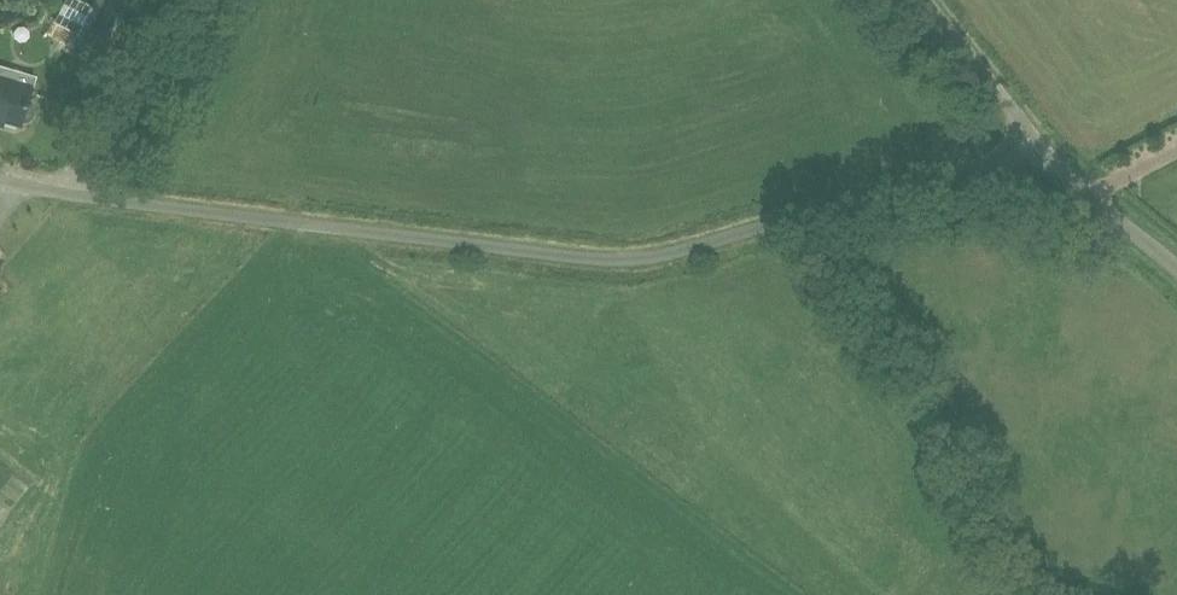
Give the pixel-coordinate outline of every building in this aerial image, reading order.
[(146,12),(122,0),(99,0),(74,48),(116,70),(146,12)] [(32,113),(31,109),(26,106),(31,92),(0,82),(0,125),(2,126),(3,122),(20,127),(22,122),(26,122),(30,120),(32,116),(32,113)]
